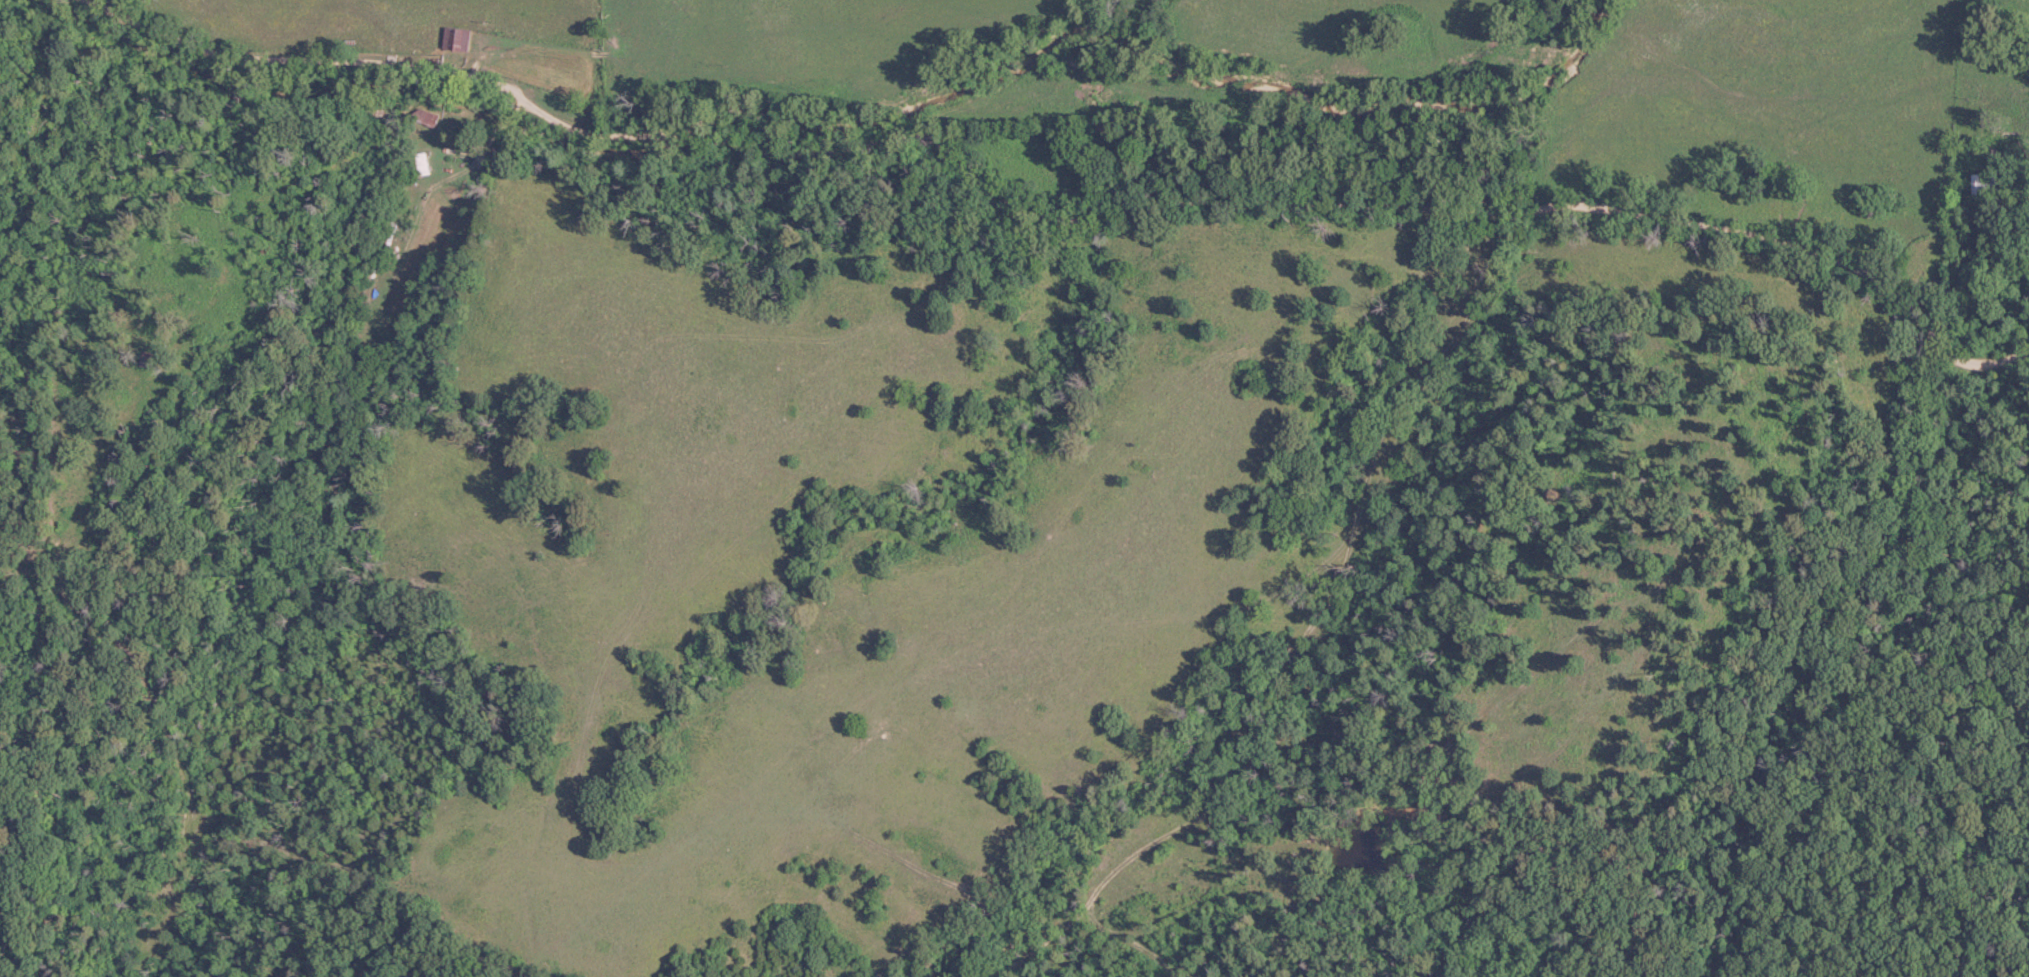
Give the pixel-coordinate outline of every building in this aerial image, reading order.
[(473,30),(447,28),(445,52),(471,54),(473,30)] [(431,176),(427,155),(410,158),(414,179),(431,176)] [(1981,197),(1981,193),(1992,193),(1992,181),(1981,181),(1981,175),(1971,175),(1971,197),(1981,197)]
